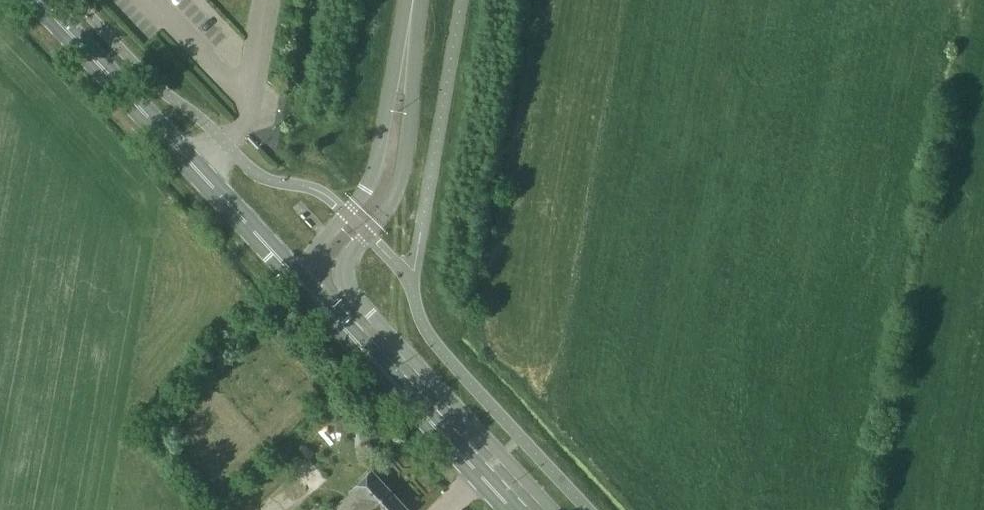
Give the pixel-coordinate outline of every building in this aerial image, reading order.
[(372,473),(352,492),(352,493),(334,509),(407,509),(372,473)]
